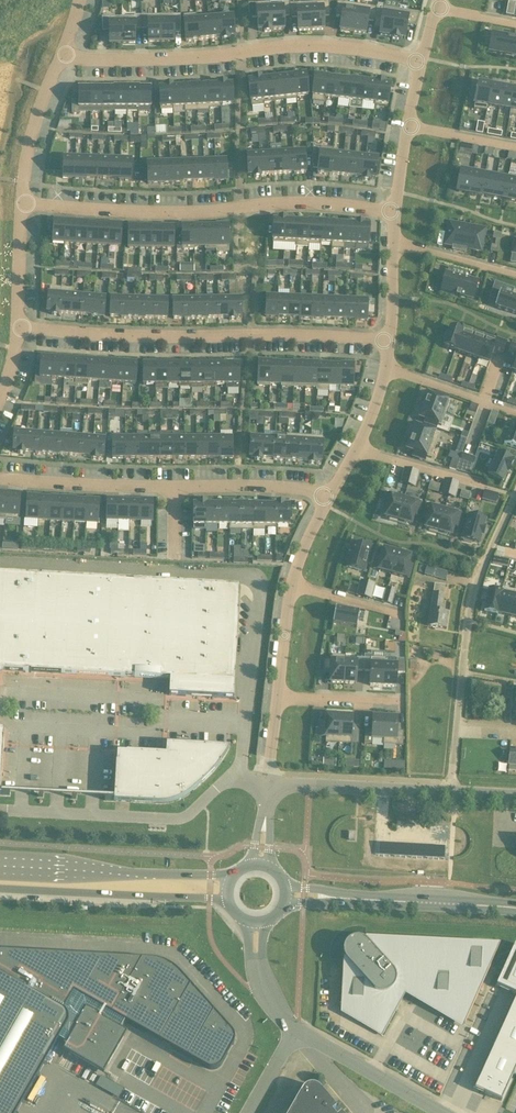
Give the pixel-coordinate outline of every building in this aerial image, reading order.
[(282,8),(270,8),(271,30),(284,30),(283,16),(290,16),(289,4),(289,2),(282,2),(282,8)] [(329,2),(309,3),(311,30),(324,30),(323,16),(330,16),(329,2)] [(353,32),(357,5),(337,2),(335,16),(342,17),(340,30),(353,32)] [(515,3),(508,2),(506,16),(513,17),(515,3)] [(270,8),(270,3),(248,4),(248,18),(257,18),(258,31),(263,31),(264,32),(272,32),(271,30),(270,8)] [(309,3),(289,4),(290,16),(290,18),(297,18),(298,31),(311,30),(309,3)] [(376,8),(357,5),(353,32),(365,34),(367,21),(374,22),(374,21),(376,8)] [(392,37),(396,10),(377,7),(376,8),(374,21),(381,22),(379,35),(391,37),(392,37)] [(392,37),(391,37),(391,39),(399,40),(399,38),(405,39),(407,26),(415,27),(419,13),(396,10),(392,37)] [(196,17),(197,17),(196,14),(183,16),(185,42),(199,41),(199,40),(198,40),(196,17)] [(134,18),(121,18),(122,44),(135,43),(135,30),(141,30),(141,16),(134,16),(134,18)] [(161,42),(160,16),(141,16),(141,30),(148,30),(148,42),(161,42)] [(180,16),(160,16),(161,42),(174,42),(174,30),(180,29),(180,16)] [(208,16),(197,17),(196,17),(198,40),(199,40),(210,39),(208,19),(209,19),(208,16)] [(232,16),(220,18),(222,38),(221,38),(222,40),(229,39),(229,37),(234,37),(232,16)] [(122,44),(121,18),(102,18),(102,32),(109,32),(109,44),(122,44)] [(220,18),(209,19),(208,19),(210,39),(221,38),(222,38),(220,18)] [(495,47),(515,51),(515,34),(498,31),(495,47)] [(296,97),(297,97),(308,96),(305,75),(305,74),(293,75),(293,76),(294,76),(296,97)] [(327,78),(328,78),(328,77),(314,75),(311,101),(325,103),(325,98),(327,78)] [(294,76),(293,76),(283,77),(285,101),(297,99),(297,97),(296,97),(294,77),(294,76)] [(261,80),(261,77),(253,78),(253,79),(254,80),(248,81),(248,82),(250,102),(251,107),(261,106),(261,103),(263,103),(261,80)] [(285,101),(283,77),(272,78),(274,102),(285,101)] [(272,78),(261,80),(263,103),(274,102),(272,78)] [(340,79),(328,78),(327,78),(325,98),(337,99),(340,79)] [(352,80),(340,79),(337,99),(350,101),(350,100),(352,81),(352,80)] [(352,81),(350,100),(362,102),(365,81),(352,79),(352,80),(352,81)] [(365,81),(362,102),(374,103),(375,103),(377,82),(365,81)] [(375,103),(374,103),(374,106),(387,107),(390,85),(384,84),(384,82),(377,81),(377,82),(375,103)] [(220,105),(221,105),(232,105),(232,84),(226,85),(226,83),(219,83),(219,85),(220,105)] [(487,106),(491,86),(478,83),(477,90),(475,90),(474,97),(476,97),(473,109),(487,112),(488,107),(487,106)] [(172,87),(172,85),(165,85),(165,88),(159,88),(160,111),(173,110),(173,108),(172,87)] [(184,87),(185,107),(184,107),(184,112),(197,112),(196,85),(184,86),(184,87)] [(207,86),(208,86),(208,85),(196,85),(197,112),(209,111),(209,108),(208,108),(207,86)] [(219,85),(208,86),(207,86),(208,108),(209,108),(221,108),(221,105),(220,105),(219,85)] [(491,86),(487,106),(488,107),(499,109),(503,88),(491,86)] [(126,112),(126,87),(114,87),(114,88),(114,112),(126,112)] [(138,87),(126,87),(126,112),(138,112),(138,88),(138,87)] [(184,87),(172,87),(173,108),(184,107),(185,107),(184,87)] [(90,112),(91,88),(78,88),(78,112),(90,112)] [(102,88),(91,88),(90,112),(102,112),(102,88)] [(102,88),(102,112),(114,112),(114,88),(102,88)] [(150,88),(138,88),(138,112),(150,112),(150,88)] [(503,88),(499,109),(510,111),(511,111),(514,90),(503,88)] [(475,133),(482,134),(484,123),(477,122),(475,133)] [(127,124),(127,133),(137,133),(137,124),(127,124)] [(333,149),(320,147),(313,147),(312,169),(318,169),(317,174),(329,175),(330,175),(330,174),(332,154),(333,149)] [(294,173),(293,173),(293,174),(306,174),(304,152),(293,153),(294,173)] [(283,174),(282,153),(270,154),(272,175),(283,174)] [(294,173),(293,153),(282,153),(283,174),(293,173),(294,173)] [(270,154),(259,155),(260,175),(261,175),(272,175),(270,154)] [(343,155),(342,155),(332,154),(330,175),(341,176),(343,155)] [(260,175),(259,155),(247,155),(248,176),(253,176),(254,178),(261,177),(261,175),(260,175)] [(354,156),(353,156),(343,155),(341,176),(352,177),(354,156)] [(365,157),(364,157),(354,156),(352,177),(363,178),(365,157)] [(363,178),(362,180),(369,181),(370,181),(370,179),(375,179),(378,159),(377,159),(365,157),(363,178)] [(74,179),(75,159),(63,158),(62,179),(74,179)] [(86,159),(75,159),(74,179),(86,180),(86,178),(85,178),(86,159)] [(97,159),(86,159),(85,178),(86,178),(96,179),(97,159)] [(108,160),(97,159),(96,179),(108,179),(108,160)] [(120,160),(108,160),(108,179),(118,179),(119,179),(120,160)] [(119,179),(118,179),(118,181),(130,181),(131,161),(120,160),(119,179)] [(215,181),(214,181),(227,181),(226,161),(214,162),(215,181)] [(203,162),(192,163),(193,181),(204,181),(203,162)] [(214,162),(203,162),(204,181),(214,181),(215,181),(214,162)] [(170,183),(170,163),(158,164),(159,183),(170,183)] [(182,182),(181,163),(170,163),(170,183),(182,183),(182,182)] [(192,163),(181,163),(182,182),(193,181),(192,163)] [(159,183),(158,164),(147,164),(147,184),(159,183)] [(473,170),(461,168),(456,192),(469,194),(473,170)] [(485,173),(473,170),(469,194),(481,197),(481,196),(484,175),(485,175),(485,173)] [(507,179),(508,179),(504,200),(515,202),(515,176),(508,174),(507,179)] [(496,177),(485,175),(484,175),(481,196),(492,198),(496,177)] [(496,177),(492,198),(504,200),(508,179),(507,179),(496,177)] [(286,221),(286,219),(279,218),(279,220),(273,220),(272,243),(284,244),(286,221)] [(286,221),(284,244),(296,244),(297,221),(286,221)] [(296,244),(296,247),(309,248),(309,245),(308,245),(309,222),(297,221),(296,244)] [(309,221),(309,222),(308,245),(309,245),(321,246),(321,243),(320,243),(321,222),(309,221)] [(64,243),(65,222),(53,222),(52,242),(64,243)] [(65,222),(64,243),(75,244),(76,223),(65,222)] [(334,222),(321,222),(320,243),(321,243),(331,244),(332,244),(333,223),(334,222)] [(357,225),(356,245),(368,245),(369,225),(363,225),(364,223),(356,222),(356,225),(357,225)] [(76,223),(75,244),(86,245),(88,225),(88,224),(76,223)] [(332,244),(331,244),(331,249),(344,249),(344,244),(345,224),(333,223),(332,244)] [(357,225),(356,225),(345,224),(344,244),(356,245),(357,225)] [(474,249),(477,229),(449,224),(445,244),(458,246),(457,250),(464,252),(465,247),(474,249)] [(88,225),(86,245),(97,245),(98,226),(88,225)] [(109,225),(109,227),(110,227),(108,246),(120,247),(121,226),(109,225)] [(98,226),(97,245),(108,246),(110,227),(109,227),(98,226)] [(216,250),(216,253),(229,252),(228,226),(216,226),(216,228),(216,250)] [(139,248),(140,227),(128,227),(128,248),(139,248)] [(140,227),(139,248),(151,248),(151,229),(151,227),(140,227)] [(194,228),(194,227),(181,227),(182,250),(194,250),(194,248),(194,228)] [(162,229),(162,248),(173,249),(174,228),(162,228),(162,229)] [(205,228),(194,228),(194,248),(205,247),(205,228)] [(216,228),(205,228),(205,247),(205,250),(216,250),(216,228)] [(162,229),(151,229),(151,248),(162,248),(162,229)] [(440,292),(452,296),(453,293),(473,299),(477,282),(445,273),(440,292)] [(500,293),(495,307),(515,315),(515,298),(500,293)] [(58,314),(60,295),(48,294),(47,313),(52,313),(51,315),(59,316),(59,314),(58,314)] [(71,296),(60,295),(58,314),(59,314),(70,314),(71,296)] [(82,297),(71,296),(70,314),(81,315),(82,297)] [(93,297),(82,297),(81,315),(92,316),(93,297)] [(93,297),(92,316),(92,317),(103,318),(105,298),(93,297)] [(121,318),(122,299),(110,298),(110,317),(121,318)] [(277,317),(277,298),(266,298),(265,317),(277,318),(277,317)] [(289,298),(277,298),(277,317),(288,317),(289,298)] [(300,299),(289,298),(288,317),(299,318),(300,299)] [(121,318),(121,319),(132,319),(133,299),(122,299),(121,318)] [(133,299),(132,319),(144,319),(144,318),(144,300),(133,299)] [(218,299),(207,300),(207,318),(218,318),(218,299)] [(229,318),(229,299),(218,299),(218,318),(229,318)] [(241,299),(229,299),(229,318),(229,320),(236,320),(236,318),(241,318),(241,299)] [(299,318),(310,319),(311,299),(300,299),(299,318)] [(311,299),(310,319),(322,319),(321,319),(322,300),(311,299)] [(156,300),(144,300),(144,318),(144,319),(155,319),(156,300)] [(167,300),(156,300),(155,319),(167,319),(167,300)] [(185,319),(184,300),(172,300),(173,319),(184,319),(185,319)] [(185,319),(184,319),(184,320),(196,320),(195,300),(184,300),(185,319)] [(207,300),(195,300),(196,320),(207,319),(207,318),(207,300)] [(333,300),(322,300),(321,319),(322,319),(333,319),(333,300)] [(333,300),(333,319),(344,319),(345,301),(333,300)] [(356,301),(345,301),(344,319),(354,320),(355,320),(356,301)] [(355,320),(354,320),(354,321),(367,321),(367,302),(356,301),(355,320)] [(462,332),(461,332),(450,328),(448,333),(446,333),(444,340),(446,340),(444,346),(455,350),(462,332)] [(455,350),(455,351),(466,355),(474,334),(462,330),(461,332),(462,332),(455,350)] [(474,334),(466,355),(477,359),(485,338),(474,334)] [(495,342),(485,338),(477,359),(489,363),(492,354),(501,357),(507,342),(497,339),(495,342)] [(512,344),(506,359),(515,362),(512,371),(515,373),(515,345),(512,344)] [(52,379),(53,358),(41,357),(39,378),(52,379)] [(65,359),(53,358),(52,379),(64,380),(65,359)] [(65,359),(64,380),(75,381),(77,359),(65,359)] [(75,381),(75,385),(88,385),(88,382),(87,381),(89,360),(77,359),(75,381)] [(101,361),(89,360),(87,381),(88,382),(99,382),(101,361)] [(112,362),(101,361),(99,382),(111,383),(112,362)] [(124,363),(112,362),(111,383),(123,384),(124,363)] [(136,363),(124,363),(123,384),(135,385),(136,363)] [(269,384),(270,365),(271,363),(258,363),(257,386),(270,387),(270,384),(269,384)] [(155,385),(155,364),(143,364),(143,385),(155,385)] [(155,385),(155,389),(168,389),(168,385),(167,385),(167,364),(155,364),(155,385)] [(179,385),(179,364),(167,364),(167,385),(168,385),(178,385),(179,385)] [(179,385),(178,385),(178,388),(190,388),(191,388),(191,364),(179,364),(179,385)] [(191,388),(190,388),(190,389),(203,389),(203,388),(203,364),(191,364),(191,388)] [(215,364),(203,364),(203,388),(215,388),(215,385),(215,364)] [(226,364),(215,364),(215,385),(226,385),(226,364)] [(239,364),(226,364),(226,385),(226,389),(239,389),(239,364)] [(306,364),(293,364),(293,365),(294,365),(293,387),(305,388),(306,364)] [(318,365),(306,364),(305,388),(316,388),(317,388),(317,366),(318,366),(318,365)] [(282,365),(270,365),(269,384),(270,384),(281,384),(282,365)] [(282,365),(281,384),(281,387),(293,387),(294,365),(293,365),(282,365)] [(317,366),(317,388),(316,388),(316,391),(329,391),(329,386),(329,366),(318,366),(317,366)] [(341,367),(329,366),(329,386),(340,386),(341,367)] [(341,367),(340,386),(340,392),(353,392),(353,366),(341,366),(341,367)] [(423,406),(445,414),(450,401),(447,400),(449,396),(437,392),(435,396),(428,393),(427,396),(425,396),(422,403),(424,404),(423,406)] [(476,412),(478,406),(471,403),(468,410),(476,412)] [(445,414),(423,406),(423,408),(421,407),(418,414),(420,415),(419,418),(425,420),(424,424),(436,428),(437,424),(441,426),(445,414)] [(493,426),(498,413),(491,411),(487,424),(493,426)] [(507,421),(504,428),(509,430),(503,445),(515,450),(515,424),(507,421)] [(423,428),(415,425),(414,428),(412,427),(410,435),(411,435),(411,437),(435,446),(440,434),(435,432),(436,428),(424,424),(423,428)] [(24,452),(26,433),(14,432),(13,451),(18,452),(17,454),(25,454),(25,452),(24,452)] [(37,434),(26,433),(24,452),(25,452),(35,453),(36,453),(37,434)] [(172,459),(172,438),(172,433),(161,433),(161,434),(161,438),(160,438),(160,459),(172,459)] [(172,433),(172,438),(172,459),(184,459),(184,438),(184,433),(172,433)] [(36,453),(35,453),(35,454),(47,455),(48,435),(37,434),(36,453)] [(160,438),(161,438),(161,434),(148,434),(148,438),(148,459),(160,459),(160,438)] [(286,440),(287,440),(285,461),(298,462),(298,461),(297,461),(299,435),(286,434),(286,435),(286,440)] [(59,436),(48,435),(47,455),(58,456),(58,455),(59,436)] [(207,435),(207,438),(208,438),(208,459),(219,459),(219,438),(220,438),(220,435),(207,435)] [(285,461),(287,440),(286,440),(286,435),(275,435),(275,439),(273,459),(273,460),(285,461)] [(311,436),(299,435),(297,461),(298,461),(308,462),(309,462),(311,436)] [(71,437),(59,436),(58,455),(69,456),(71,437)] [(309,462),(308,462),(308,464),(316,464),(316,462),(321,462),(323,437),(311,436),(309,462)] [(71,437),(69,456),(80,456),(82,438),(71,437)] [(435,446),(411,437),(410,439),(408,438),(406,446),(407,447),(406,449),(414,452),(412,456),(425,460),(426,456),(431,458),(435,446)] [(82,438),(80,456),(91,457),(93,438),(82,438)] [(91,457),(91,460),(98,460),(98,458),(103,458),(105,439),(93,438),(91,457)] [(125,459),(125,438),(112,438),(112,459),(125,459)] [(136,438),(125,438),(125,459),(136,459),(136,438)] [(148,438),(136,438),(136,459),(148,459),(148,438)] [(196,438),(184,438),(184,459),(196,459),(196,438)] [(207,438),(196,438),(196,459),(208,459),(208,438),(207,438)] [(232,438),(220,438),(219,438),(219,459),(232,459),(232,438)] [(262,458),(263,438),(251,438),(249,458),(254,458),(254,460),(262,461),(262,458)] [(275,439),(263,438),(262,458),(273,459),(275,439)] [(457,447),(455,453),(461,455),(463,449),(457,447)] [(461,455),(455,453),(451,452),(449,458),(459,461),(461,455)] [(475,458),(462,453),(460,460),(473,465),(475,458)] [(502,482),(506,474),(507,474),(513,461),(498,454),(488,476),(502,482)] [(401,483),(408,485),(411,471),(405,469),(401,483)] [(418,473),(411,471),(408,485),(414,487),(418,473)] [(441,494),(448,496),(451,482),(445,480),(441,494)] [(430,481),(428,489),(438,492),(440,484),(430,481)] [(458,484),(451,482),(448,496),(454,498),(458,484)] [(482,499),(495,503),(497,495),(485,491),(482,499)] [(389,521),(397,523),(404,497),(387,492),(383,507),(386,508),(384,517),(389,519),(389,521)] [(21,496),(7,494),(7,496),(5,518),(6,518),(18,519),(21,496)] [(417,517),(421,502),(404,497),(397,523),(406,525),(406,523),(412,525),(414,516),(417,517)] [(38,520),(39,500),(40,500),(40,498),(27,498),(26,519),(38,520)] [(63,500),(51,499),(50,500),(51,500),(50,521),(61,522),(63,500)] [(51,500),(50,500),(40,500),(39,500),(38,520),(50,521),(51,500)] [(75,500),(63,500),(61,522),(73,523),(75,502),(75,500)] [(86,502),(85,523),(97,524),(99,502),(86,501),(86,502)] [(118,521),(118,502),(119,502),(119,501),(107,501),(106,521),(118,521)] [(75,502),(73,523),(85,523),(86,502),(75,502)] [(129,521),(129,502),(119,502),(118,502),(118,521),(129,521)] [(141,503),(140,503),(129,502),(129,521),(140,521),(141,503)] [(152,502),(140,502),(140,503),(141,503),(140,521),(152,522),(152,502)] [(205,505),(206,505),(206,502),(198,502),(198,504),(193,504),(193,530),(206,530),(206,525),(205,525),(205,505)] [(276,526),(277,525),(289,526),(289,505),(284,505),(284,503),(276,503),(276,505),(277,505),(276,526)] [(429,532),(437,534),(444,508),(427,503),(423,518),(426,519),(424,528),(429,530),(429,532)] [(229,525),(228,530),(241,530),(241,504),(229,504),(229,505),(229,525)] [(241,504),(241,530),(253,530),(253,505),(253,504),(241,504)] [(217,505),(206,505),(205,505),(205,525),(206,525),(217,525),(217,505)] [(217,505),(217,525),(229,525),(229,505),(217,505)] [(265,505),(253,505),(253,530),(265,531),(265,528),(265,505)] [(277,505),(276,505),(265,505),(265,528),(277,528),(277,525),(276,526),(277,505)] [(462,513),(444,508),(437,534),(446,536),(446,534),(452,536),(454,527),(457,528),(462,513)] [(472,541),(479,543),(481,534),(483,535),(486,526),(484,525),(485,519),(468,515),(462,539),(464,539),(464,541),(471,543),(472,541)] [(347,567),(364,572),(371,546),(359,542),(358,545),(353,543),(351,551),(350,550),(347,559),(349,560),(347,567)] [(374,569),(391,574),(397,551),(389,549),(388,550),(383,549),(381,558),(377,557),(374,569)] [(406,553),(397,551),(391,574),(408,579),(412,566),(408,565),(411,556),(405,555),(406,553)] [(429,556),(423,554),(421,562),(427,564),(429,556)] [(445,580),(448,573),(420,565),(418,572),(445,580)] [(25,672),(25,673),(33,673),(34,673),(169,680),(169,696),(234,699),(234,684),(239,588),(176,584),(167,583),(167,584),(50,578),(50,577),(41,576),(41,577),(0,575),(0,671),(25,672)] [(357,595),(364,597),(368,584),(361,582),(357,595)] [(374,585),(368,584),(364,597),(371,599),(374,585)] [(447,612),(442,612),(445,586),(434,584),(431,610),(430,610),(428,626),(445,629),(447,612)] [(489,588),(484,612),(497,615),(497,614),(502,591),(501,591),(489,588)] [(383,603),(391,605),(394,591),(387,589),(383,603)] [(502,591),(497,614),(497,615),(508,617),(514,591),(502,589),(501,591),(502,591)] [(394,597),(392,605),(401,608),(403,599),(394,597)] [(363,621),(365,614),(359,613),(359,612),(335,608),(332,624),(356,628),(358,620),(363,621)] [(345,644),(345,635),(336,635),(336,644),(345,644)] [(324,660),(324,669),(324,674),(331,675),(330,683),(343,683),(344,659),(345,659),(345,656),(332,655),(331,661),(324,660)] [(344,659),(343,683),(356,684),(357,659),(345,659),(344,659)] [(383,686),(384,664),(371,664),(370,686),(383,686)] [(384,664),(383,686),(396,687),(397,665),(384,664)] [(319,723),(319,728),(318,737),(325,737),(325,743),(338,743),(339,716),(326,715),(326,724),(319,723)] [(352,717),(339,716),(338,743),(351,744),(352,717)] [(384,740),(385,718),(372,717),(372,730),(365,730),(364,744),(372,744),(372,739),(383,740),(384,740)] [(384,740),(383,740),(383,745),(395,745),(403,746),(403,732),(396,731),(397,718),(385,718),(384,740)] [(9,796),(9,794),(4,793),(1,793),(3,731),(0,731),(0,795),(9,796)] [(194,790),(196,788),(196,787),(200,784),(205,780),(209,775),(213,771),(217,766),(219,764),(221,760),(225,755),(228,749),(167,746),(166,756),(117,753),(114,799),(105,799),(105,801),(157,804),(160,804),(163,804),(166,803),(169,803),(171,802),(174,801),(177,800),(179,800),(182,798),(185,796),(189,794),(191,792),(192,791),(194,790)] [(403,763),(383,762),(382,770),(403,772),(403,763)] [(394,986),(395,985),(464,1024),(490,967),(489,967),(489,966),(490,965),(491,963),(491,962),(491,961),(491,960),(491,958),(491,957),(491,956),(491,955),(490,954),(490,953),(489,952),(489,951),(487,949),(486,948),(485,948),(484,947),(483,947),(481,946),(479,946),(477,946),(475,946),(474,946),(473,946),(472,947),(471,947),(471,945),(365,940),(365,942),(364,941),(362,941),(360,940),(359,940),(357,940),(356,940),(354,940),(352,940),(350,941),(349,942),(348,943),(346,944),(345,946),(344,948),(344,950),(343,951),(343,953),(343,954),(343,956),(344,957),(344,958),(345,960),(343,960),(341,1008),(382,1032),(394,1010),(384,994),(385,994),(386,994),(388,993),(389,992),(391,991),(392,990),(393,988),(394,987),(394,986)] [(514,945),(496,986),(515,995),(515,946),(514,945)] [(125,1022),(207,1069),(209,1070),(211,1070),(214,1070),(216,1070),(218,1069),(220,1067),(221,1066),(222,1064),(233,1046),(234,1043),(234,1039),(233,1035),(231,1032),(180,974),(173,968),(166,964),(158,961),(149,960),(2,952),(0,952),(0,1112),(17,1112),(56,1044),(59,1040),(66,1044),(64,1049),(103,1071),(125,1032),(121,1029),(125,1022)] [(515,1069),(515,998),(475,1089),(501,1101),(515,1069)] [(320,1090),(319,1089),(318,1088),(317,1087),(316,1087),(314,1086),(313,1086),(311,1086),(309,1086),(308,1086),(306,1087),(305,1088),(304,1088),(303,1090),(302,1091),(289,1112),(339,1112),(320,1090)]
